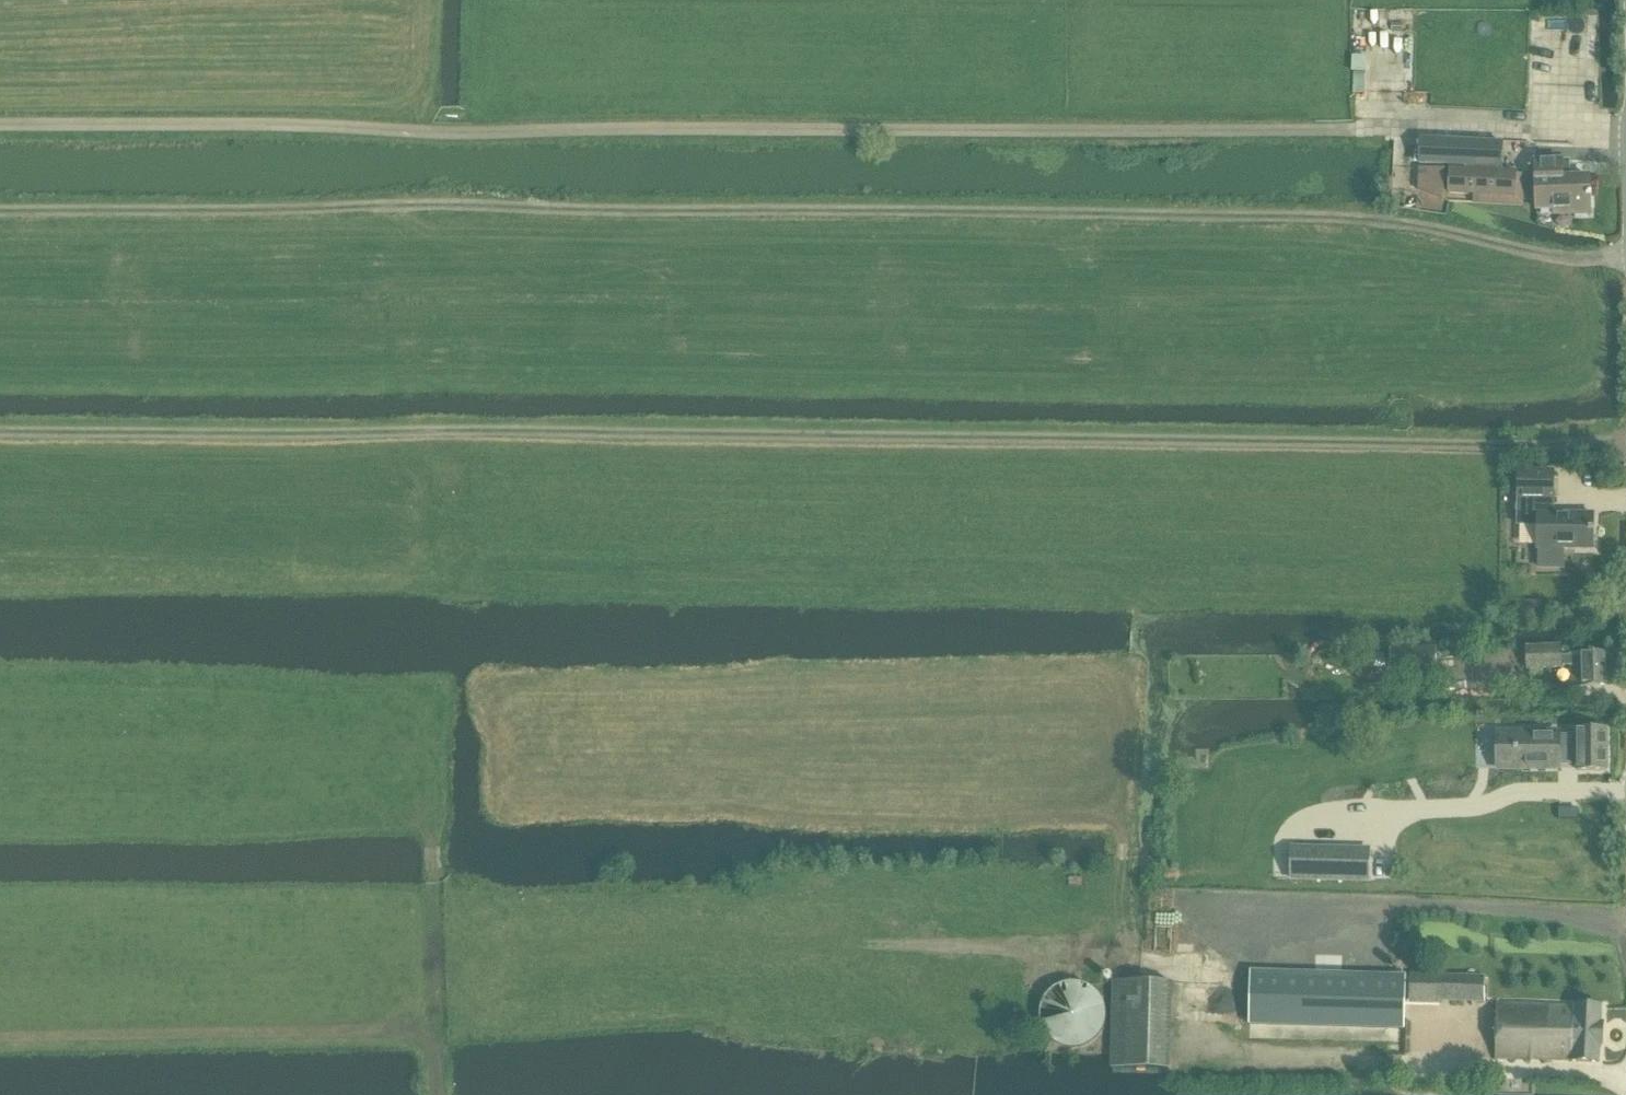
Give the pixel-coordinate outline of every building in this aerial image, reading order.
[(1420,154),(1420,165),(1466,167),(1466,170),(1451,170),(1450,194),(1524,198),(1525,175),(1516,174),(1516,173),(1501,172),(1501,168),(1502,143),(1493,143),(1421,140),(1420,154)] [(1589,177),(1563,178),(1562,161),(1536,162),(1537,211),(1569,209),(1569,215),(1591,215),(1589,177)] [(1518,499),(1518,515),(1538,515),(1538,549),(1539,549),(1539,567),(1563,567),(1563,550),(1593,550),(1593,543),(1593,515),(1553,514),(1553,493),(1553,472),(1518,472),(1518,499)] [(1541,619),(1542,603),(1516,603),(1516,619),(1541,619)] [(1553,646),(1526,647),(1526,669),(1563,668),(1562,666),(1570,666),(1571,686),(1607,685),(1606,653),(1570,654),(1570,656),(1562,656),(1562,646),(1553,646)] [(1435,670),(1435,647),(1392,649),(1393,672),(1435,670)] [(1515,749),(1514,749),(1514,754),(1515,754),(1515,769),(1534,769),(1559,769),(1559,763),(1577,763),(1577,771),(1607,771),(1606,731),(1577,732),(1577,737),(1559,737),(1559,734),(1554,734),(1515,734),(1515,749)] [(1292,848),(1291,879),(1368,882),(1369,851),(1292,848)] [(1486,977),(1437,975),(1404,974),(1404,975),(1251,970),(1250,1022),(1405,1027),(1406,1005),(1440,1007),(1440,1002),(1485,1005),(1486,977)] [(1104,1027),(1106,1019),(1106,1010),(1104,1002),(1099,994),(1093,988),(1085,984),(1076,981),(1068,982),(1059,984),(1052,989),(1045,995),(1041,1003),(1039,1011),(1039,1020),(1042,1029),(1046,1036),(1053,1042),(1060,1047),(1069,1049),(1078,1049),(1086,1046),(1094,1042),(1100,1035),(1104,1027)] [(1171,1069),(1172,983),(1113,982),(1111,1068),(1171,1069)] [(1575,1006),(1575,1008),(1498,1005),(1497,1058),(1572,1061),(1572,1062),(1599,1064),(1600,1047),(1602,1047),(1603,1024),(1601,1024),(1602,1008),(1575,1006)]
